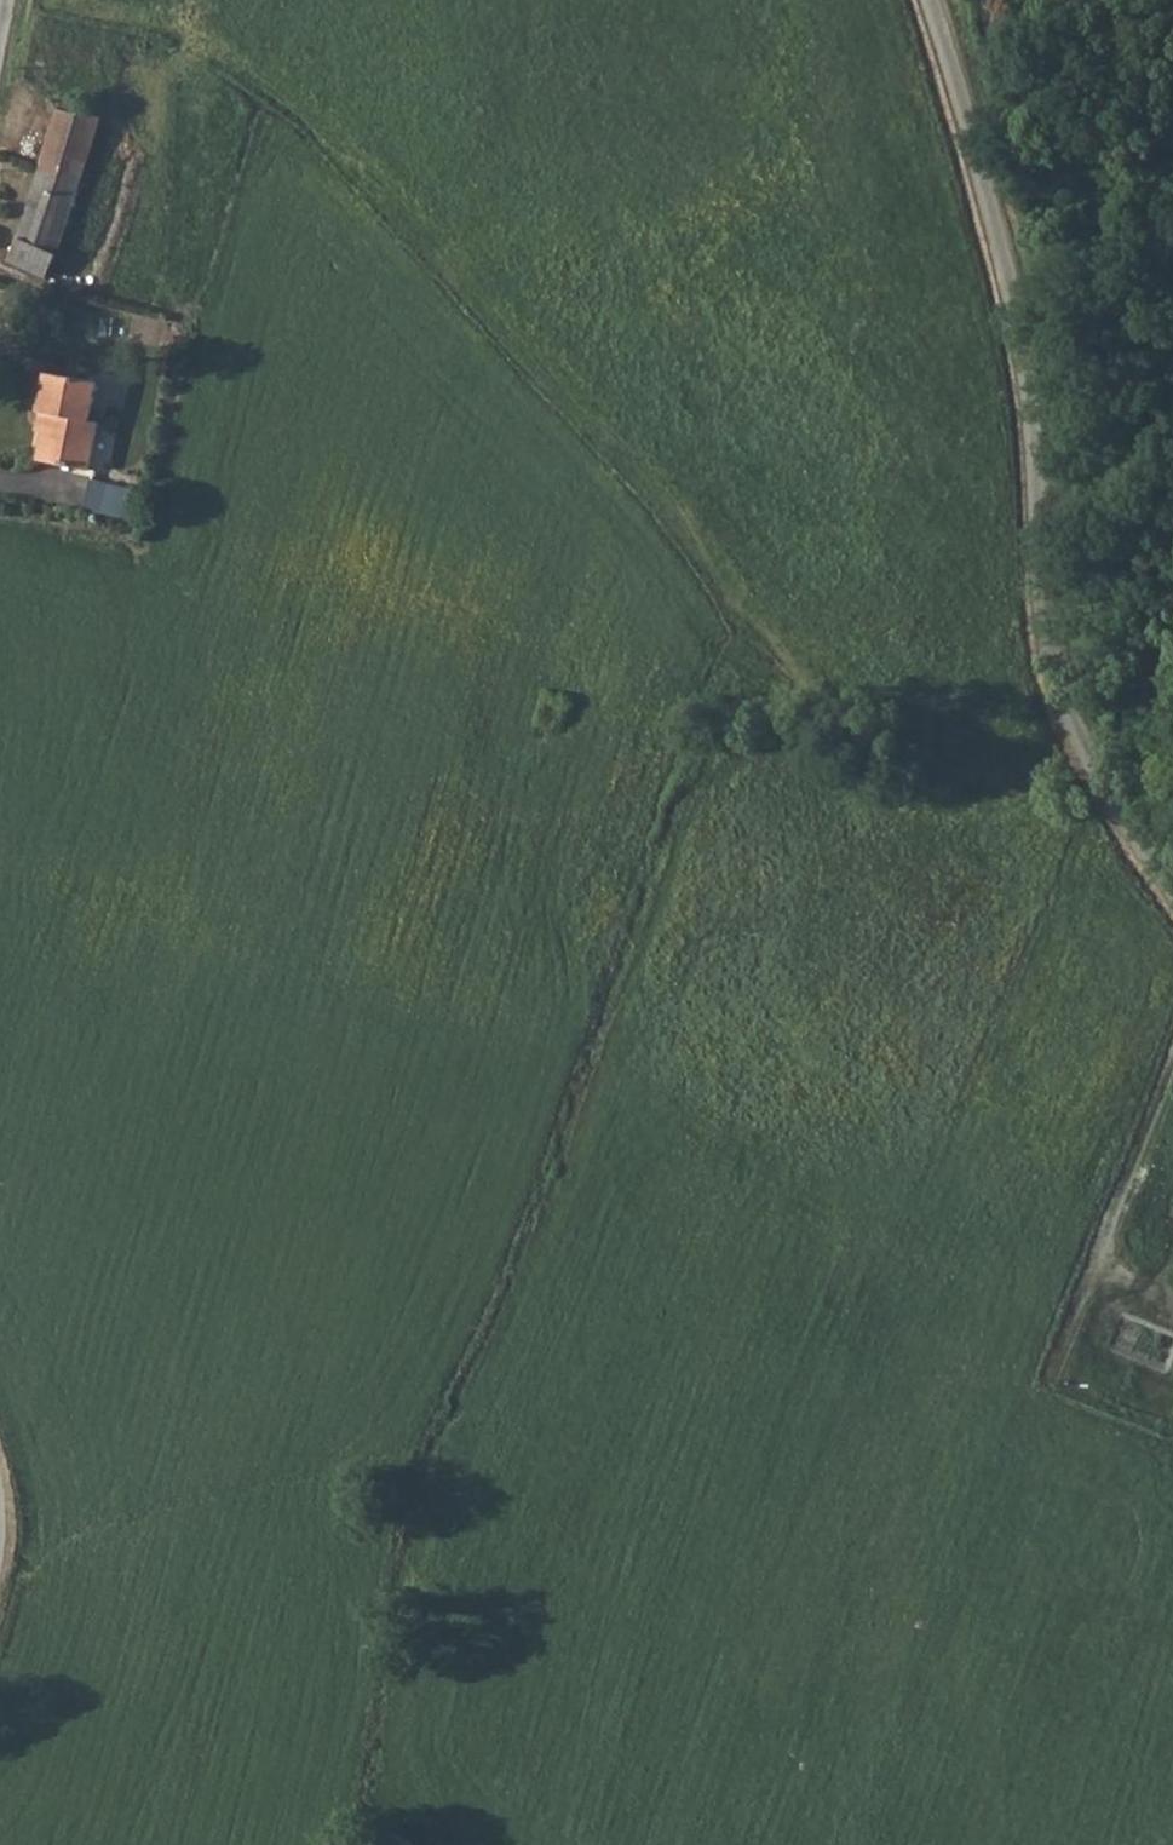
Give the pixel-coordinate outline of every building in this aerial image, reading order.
[(100,115),(56,110),(17,238),(8,261),(45,277),(55,254),(100,115)] [(96,383),(44,372),(36,411),(40,412),(46,413),(42,432),(37,460),(88,470),(97,422),(88,420),(96,383)] [(46,413),(40,412),(36,431),(42,432),(46,413)] [(90,512),(138,518),(142,487),(93,481),(90,512)]
